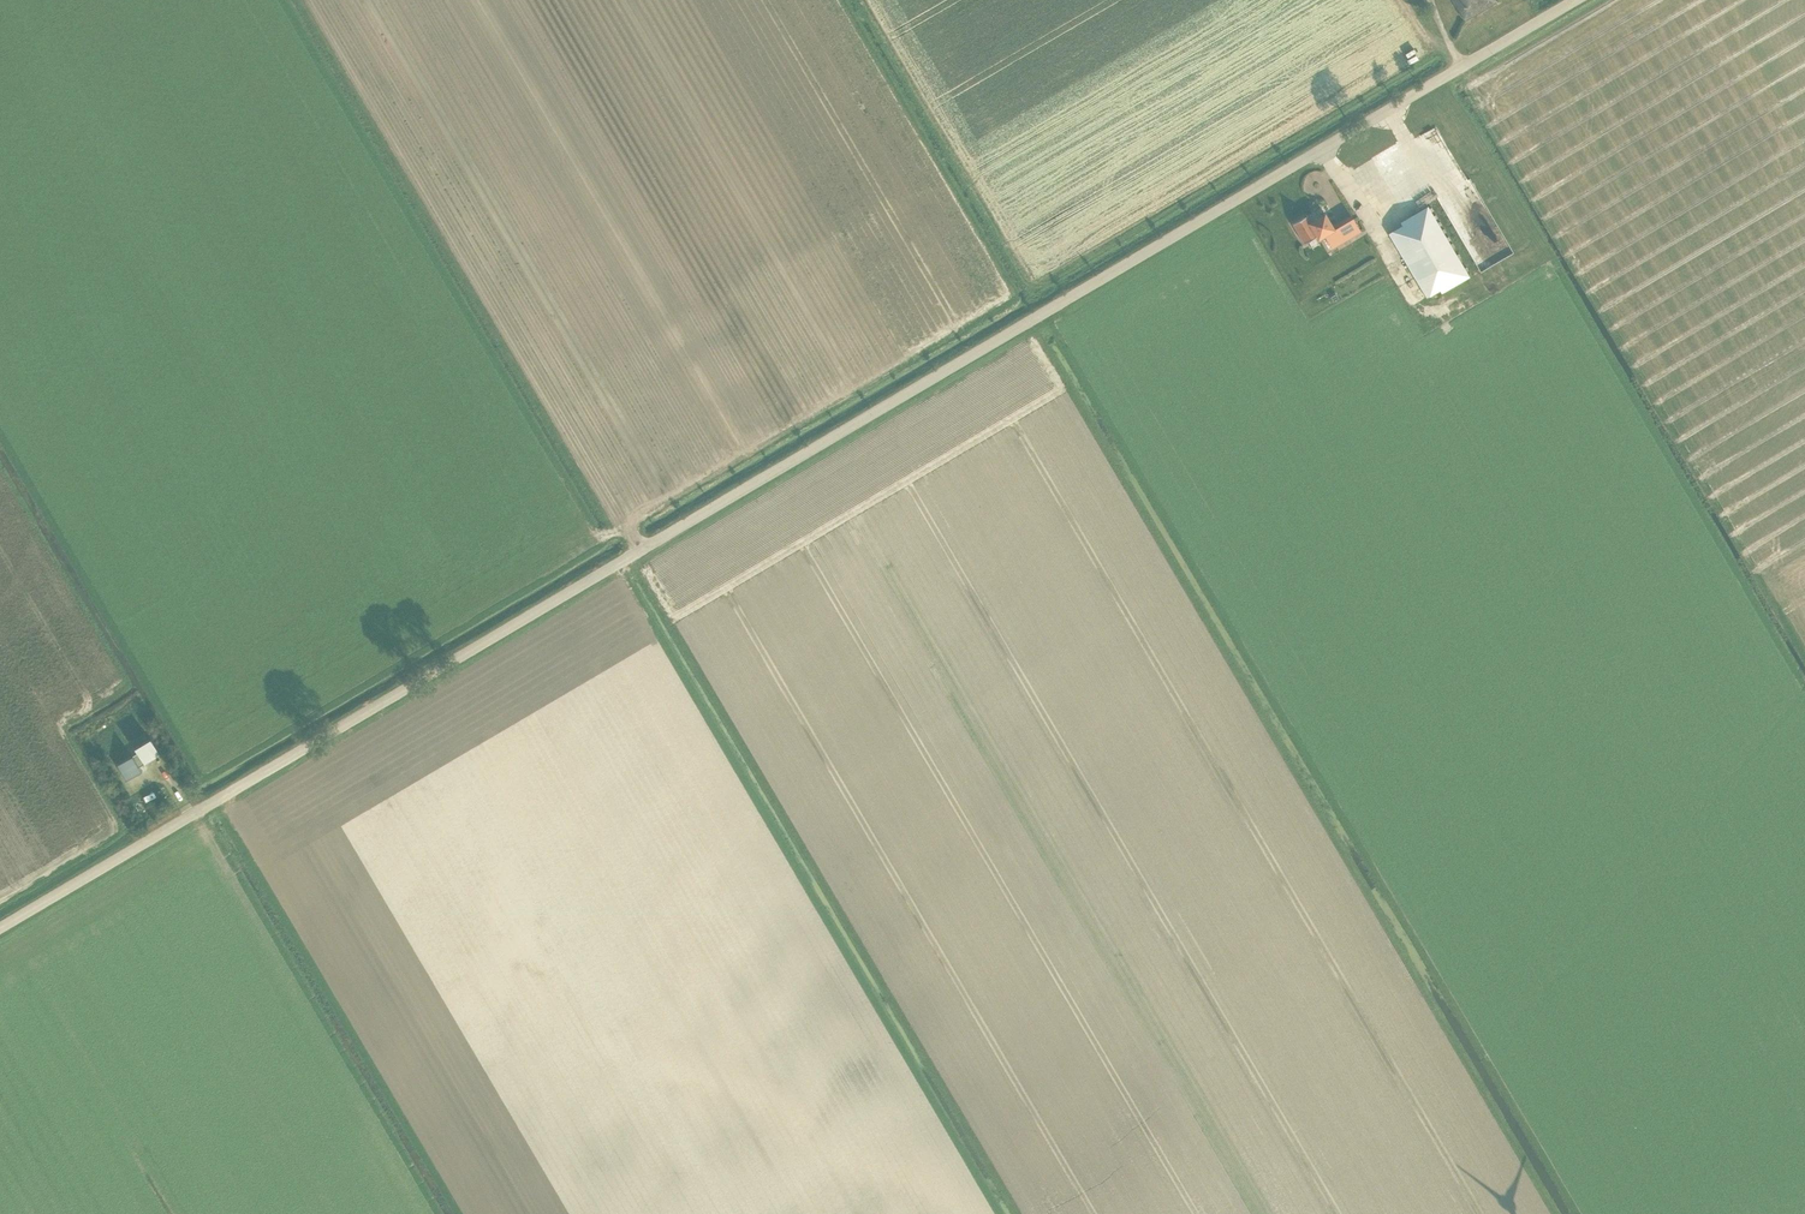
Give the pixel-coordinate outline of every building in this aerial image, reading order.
[(1466,20),(1498,1),(1498,0),(1454,0),(1466,20)] [(1390,233),(1427,298),(1440,291),(1442,293),(1471,277),(1429,206),(1400,222),(1402,225),(1392,230),(1390,233)] [(1306,243),(1318,236),(1319,239),(1332,231),(1340,244),(1349,238),(1342,226),(1336,229),(1326,213),(1312,221),(1312,220),(1311,220),(1312,221),(1310,223),(1306,216),(1294,224),(1306,243)] [(138,752),(118,765),(127,780),(143,771),(141,767),(161,754),(152,739),(136,748),(138,752)]
